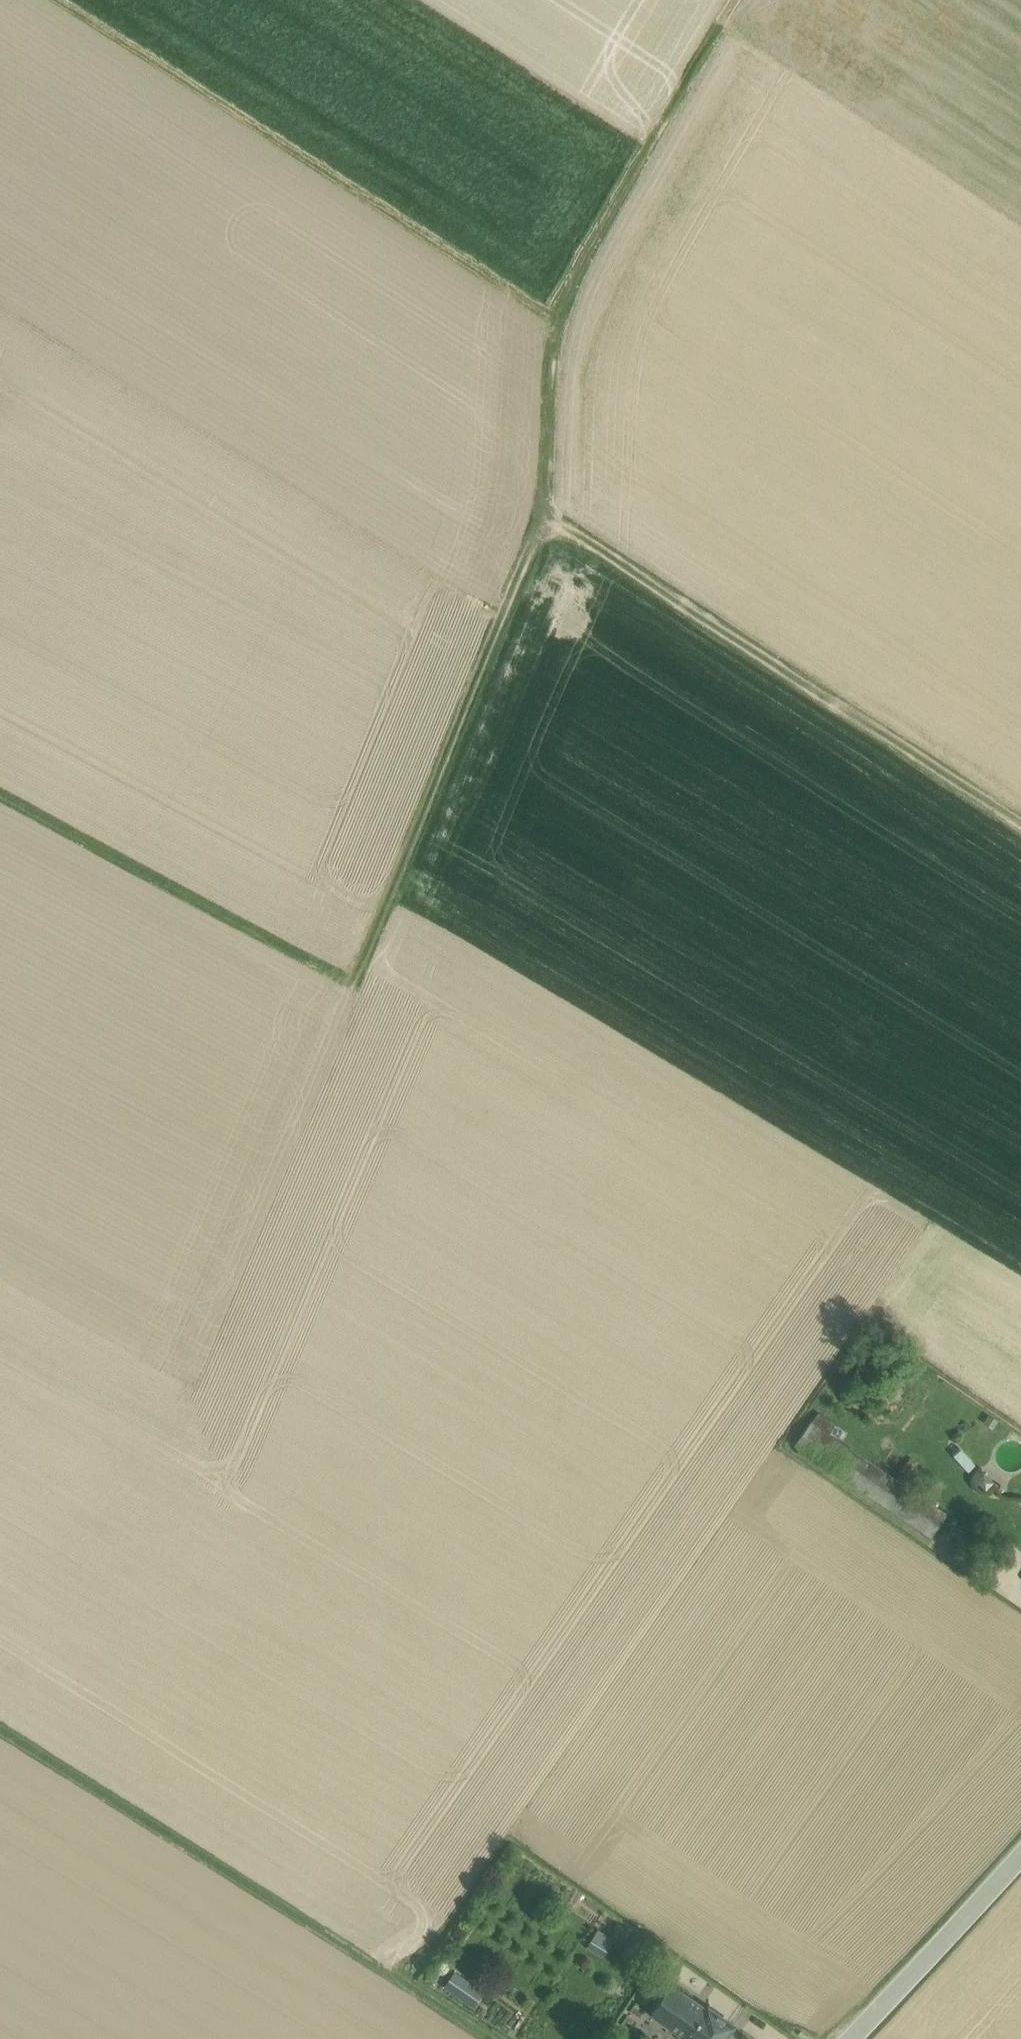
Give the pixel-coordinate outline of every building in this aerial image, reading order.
[(946,1514),(811,1422),(796,1445),(931,1537),(946,1514)] [(966,1470),(981,1457),(965,1440),(951,1453),(966,1470)] [(585,1945),(604,1955),(613,1936),(595,1927),(585,1945)] [(471,2002),(479,1984),(449,1969),(440,1987),(471,2002)] [(686,2038),(707,2009),(671,1984),(650,2013),(686,2038)] [(686,2038),(725,2038),(734,2025),(708,2007),(707,2009),(686,2038)]
